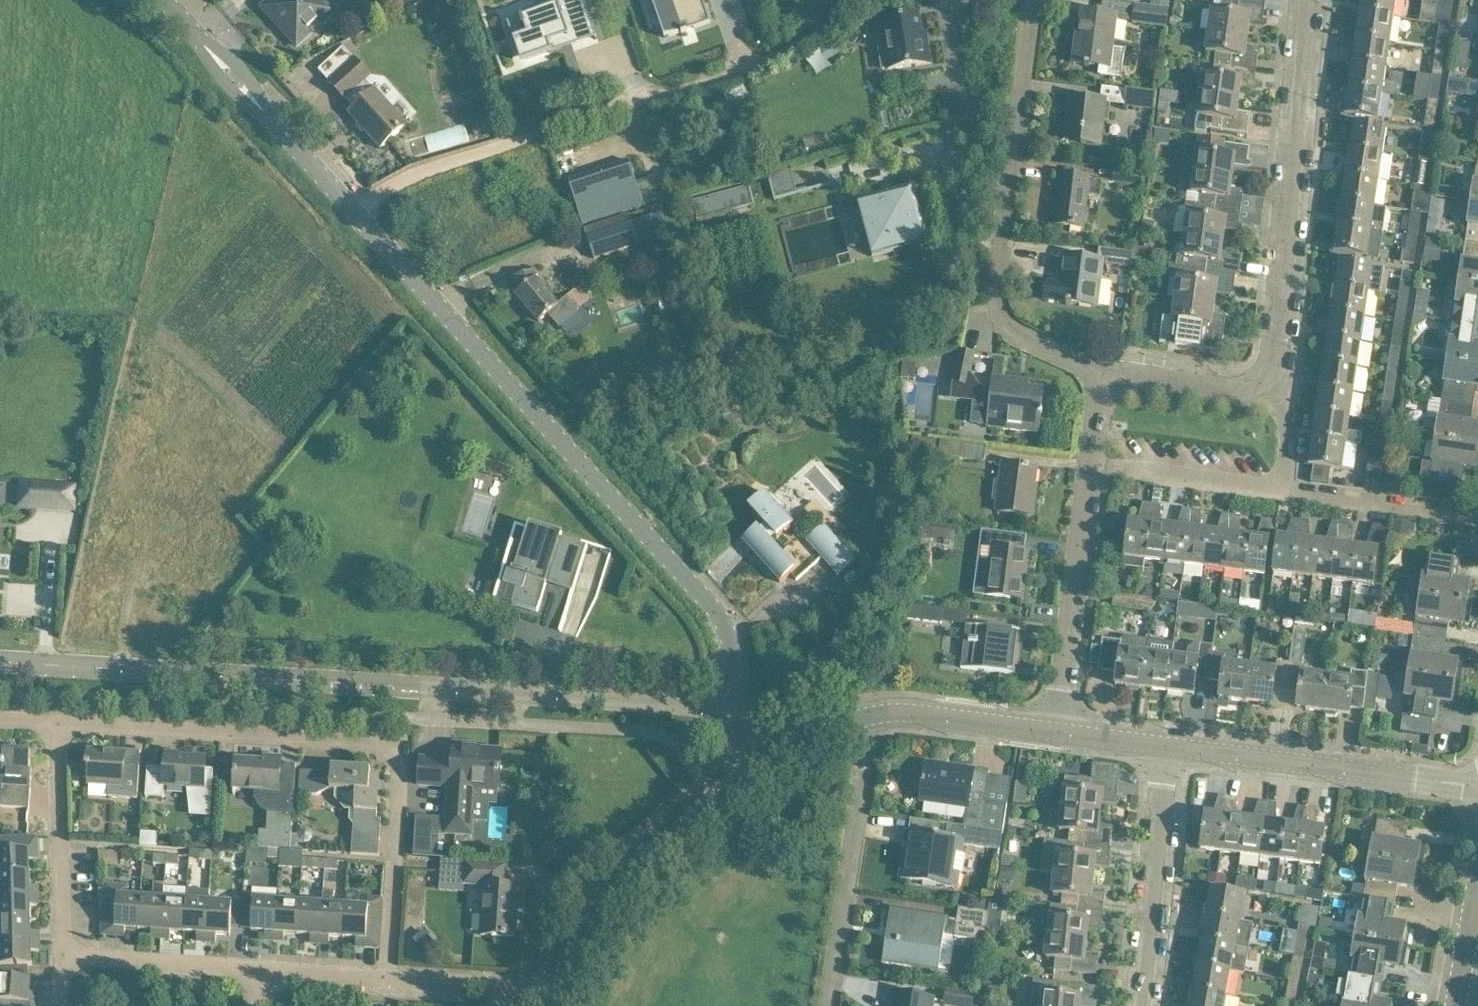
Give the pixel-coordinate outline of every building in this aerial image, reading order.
[(262,8),(297,47),(311,35),(316,35),(322,29),(322,24),(336,12),(325,0),(271,0),(262,8)] [(584,0),(547,0),(551,10),(523,20),(523,18),(519,19),(522,28),(524,27),(527,37),(520,39),(513,41),(514,43),(521,64),(552,54),(552,53),(562,50),(559,41),(568,39),(570,38),(565,25),(588,17),(590,17),(584,0)] [(664,39),(711,23),(703,0),(651,0),(664,39)] [(1397,0),(1362,0),(1360,14),(1394,19),(1397,0)] [(1452,1),(1446,0),(1436,0),(1432,24),(1439,25),(1448,27),(1452,1)] [(1262,28),(1265,7),(1223,1),(1222,13),(1212,11),(1209,32),(1247,37),(1248,26),(1262,28)] [(1136,6),(1134,23),(1166,28),(1168,10),(1136,6)] [(1076,46),(1074,64),(1085,65),(1085,67),(1090,68),(1090,66),(1097,67),(1096,74),(1119,77),(1118,68),(1119,60),(1121,54),(1123,48),(1112,47),(1116,15),(1083,11),(1079,46),(1076,46)] [(1390,45),(1394,19),(1360,14),(1356,40),(1390,45)] [(920,17),(881,23),(885,51),(880,52),(883,71),(888,70),(889,71),(931,65),(928,46),(924,47),(920,17)] [(1445,53),(1448,27),(1439,25),(1435,51),(1445,53)] [(1245,49),(1247,37),(1209,32),(1206,52),(1216,54),(1215,65),(1256,70),(1259,51),(1245,49)] [(841,39),(830,45),(836,55),(847,49),(841,39)] [(1387,70),(1390,45),(1356,40),(1353,65),(1387,70)] [(370,77),(354,60),(343,47),(319,70),(330,81),(329,82),(345,100),(347,99),(354,108),(349,113),(381,149),(407,125),(375,90),(374,90),(366,81),(370,77)] [(1441,78),(1445,53),(1435,51),(1431,76),(1441,78)] [(1254,91),(1256,70),(1215,65),(1213,76),(1203,75),(1200,95),(1238,100),(1240,90),(1254,91)] [(1385,83),(1387,70),(1353,65),(1349,90),(1383,95),(1395,97),(1397,85),(1385,83)] [(1437,103),(1441,78),(1431,76),(1428,102),(1437,103)] [(1449,81),(1447,94),(1468,97),(1470,84),(1449,81)] [(1101,148),(1106,103),(1154,109),(1156,92),(1101,86),(1099,99),(1070,96),(1064,140),(1082,142),(1081,146),(1101,148)] [(1379,121),(1383,95),(1349,90),(1345,116),(1379,121)] [(1237,113),(1238,100),(1200,95),(1198,116),(1207,117),(1206,124),(1209,125),(1208,130),(1247,135),(1250,114),(1237,113)] [(950,102),(938,104),(940,116),(952,114),(950,102)] [(1433,129),(1437,103),(1428,102),(1424,128),(1433,129)] [(1386,130),(1353,125),(1349,151),(1382,156),(1386,130)] [(1428,163),(1432,137),(1422,136),(1418,162),(1428,163)] [(1206,154),(1196,153),(1194,173),(1231,178),(1233,166),(1247,168),(1250,147),(1208,142),(1206,154)] [(1378,182),(1382,156),(1349,151),(1345,177),(1378,182)] [(629,161),(568,182),(583,225),(644,205),(629,161)] [(1432,190),(1436,164),(1428,163),(1418,162),(1415,187),(1432,190)] [(757,164),(750,165),(751,173),(758,172),(757,164)] [(1142,188),(1144,175),(1116,172),(1114,184),(1142,188)] [(1230,189),(1231,178),(1194,173),(1191,193),(1187,192),(1186,204),(1241,212),(1244,191),(1230,189)] [(1102,180),(1090,179),(1060,175),(1054,225),(1084,228),(1088,195),(1100,196),(1102,180)] [(1375,207),(1378,182),(1345,177),(1342,202),(1375,207)] [(895,198),(881,202),(879,194),(857,200),(872,258),(930,242),(915,184),(893,190),(895,198)] [(755,207),(750,187),(692,203),(697,222),(755,207)] [(1429,215),(1432,190),(1415,187),(1411,213),(1421,214),(1429,215)] [(1385,209),(1375,207),(1342,202),(1338,228),(1371,233),(1381,234),(1385,209)] [(1472,203),(1466,243),(1477,244),(1477,204),(1472,203)] [(1238,232),(1241,212),(1186,204),(1187,215),(1184,236),(1223,241),(1224,230),(1238,232)] [(1417,240),(1421,214),(1411,213),(1407,238),(1417,240)] [(585,229),(594,259),(639,244),(639,243),(666,234),(660,214),(632,223),(629,214),(585,229)] [(1367,258),(1371,233),(1338,228),(1334,253),(1367,258)] [(1221,252),(1223,241),(1184,236),(1181,258),(1177,258),(1176,267),(1190,269),(1232,275),(1239,276),(1242,255),(1221,252)] [(1413,265),(1417,240),(1407,238),(1399,237),(1397,249),(1405,250),(1403,264),(1413,265)] [(1442,241),(1426,239),(1423,262),(1440,264),(1442,241)] [(1466,243),(1460,282),(1477,285),(1477,244),(1466,243)] [(1097,307),(1102,263),(1133,267),(1134,260),(1135,253),(1099,248),(1097,260),(1063,256),(1060,284),(1047,283),(1045,301),(1066,303),(1066,305),(1071,306),(1071,304),(1097,307)] [(1135,248),(1135,253),(1134,260),(1145,261),(1147,249),(1135,248)] [(1369,293),(1373,266),(1339,262),(1335,288),(1369,293)] [(1229,295),(1232,275),(1190,269),(1189,280),(1179,279),(1176,299),(1214,304),(1215,293),(1229,295)] [(558,305),(548,294),(537,280),(533,271),(514,278),(519,293),(516,295),(529,310),(539,323),(548,315),(559,328),(579,311),(568,296),(558,305)] [(1408,299),(1412,273),(1402,271),(1398,297),(1408,299)] [(1460,282),(1454,322),(1477,326),(1477,285),(1460,282)] [(1365,318),(1369,293),(1335,288),(1332,313),(1365,318)] [(1404,324),(1408,299),(1398,297),(1394,322),(1404,324)] [(1212,316),(1214,304),(1176,299),(1173,318),(1165,317),(1159,342),(1182,346),(1221,351),(1226,318),(1212,316)] [(1415,305),(1413,317),(1426,319),(1428,307),(1415,305)] [(1361,344),(1365,318),(1332,313),(1328,339),(1361,344)] [(1413,317),(1411,328),(1418,329),(1426,323),(1426,319),(1413,317)] [(1400,349),(1404,324),(1394,322),(1391,348),(1400,349)] [(1454,322),(1448,361),(1477,366),(1477,326),(1454,322)] [(1357,369),(1361,344),(1328,339),(1324,364),(1357,369)] [(1397,374),(1400,349),(1391,348),(1387,373),(1397,374)] [(975,355),(959,352),(953,383),(969,386),(975,355)] [(1448,361),(1442,401),(1473,406),(1473,405),(1472,405),(1475,387),(1477,387),(1477,366),(1448,361)] [(1354,394),(1357,369),(1324,364),(1320,389),(1354,394)] [(1393,400),(1397,374),(1387,373),(1383,399),(1393,400)] [(974,403),(971,426),(1038,433),(1040,414),(1042,415),(1043,410),(1041,410),(1043,391),(1017,388),(1018,382),(993,379),(991,404),(974,403)] [(1350,419),(1354,394),(1320,389),(1317,414),(1350,419)] [(1389,425),(1393,400),(1383,399),(1379,424),(1389,425)] [(1473,406),(1442,401),(1436,441),(1477,447),(1477,426),(1469,425),(1472,406),(1473,407),(1473,406)] [(1346,445),(1350,419),(1317,414),(1313,441),(1346,445)] [(1385,451),(1389,425),(1379,424),(1375,450),(1385,451)] [(1342,470),(1346,445),(1313,441),(1309,465),(1342,470)] [(1436,441),(1430,481),(1461,485),(1461,484),(1460,484),(1463,466),(1477,468),(1477,447),(1436,441)] [(939,457),(984,462),(985,447),(941,442),(939,457)] [(1381,477),(1385,451),(1375,450),(1370,449),(1366,475),(1381,477)] [(512,469),(477,458),(474,471),(485,474),(489,462),(511,469),(507,481),(508,481),(512,469)] [(1033,498),(1037,469),(1004,464),(998,512),(1032,516),(1035,498),(1033,498)] [(75,506),(76,482),(22,479),(20,503),(75,506)] [(1125,487),(1124,496),(1138,498),(1139,488),(1125,487)] [(771,544),(784,532),(786,534),(792,530),(790,527),(794,524),(783,512),(787,508),(771,495),(769,496),(766,493),(749,508),(765,526),(760,532),(757,529),(742,542),(747,546),(745,549),(750,554),(752,552),(780,583),(795,570),(771,544)] [(1143,570),(1145,560),(1152,505),(1143,504),(1138,522),(1129,521),(1123,567),(1143,570)] [(1165,562),(1169,526),(1162,525),(1161,506),(1152,505),(1145,560),(1165,562)] [(1184,565),(1192,510),(1183,509),(1177,527),(1169,526),(1165,562),(1184,565)] [(1204,568),(1209,531),(1201,530),(1201,512),(1192,510),(1184,565),(1204,568)] [(1224,570),(1231,515),(1222,514),(1217,532),(1209,531),(1204,568),(1224,570)] [(1244,573),(1248,537),(1241,536),(1240,517),(1231,515),(1224,570),(1244,573)] [(1257,538),(1248,537),(1244,573),(1265,576),(1272,521),(1262,520),(1257,538)] [(1294,575),(1300,521),(1292,520),(1286,537),(1278,536),(1273,573),(1294,575)] [(1313,578),(1317,542),(1310,541),(1309,522),(1300,521),(1294,575),(1313,578)] [(924,523),(922,539),(954,543),(956,527),(924,523)] [(515,525),(502,570),(504,570),(494,600),(538,613),(548,581),(556,584),(555,587),(571,592),(559,631),(561,632),(587,548),(561,539),(562,534),(529,524),(528,529),(515,525)] [(1333,580),(1339,526),(1331,525),(1326,543),(1317,542),(1313,578),(1333,580)] [(1372,525),(1366,548),(1356,547),(1352,583),(1381,587),(1390,528),(1372,525)] [(1352,583),(1356,547),(1350,546),(1349,527),(1339,526),(1333,580),(1352,583)] [(831,532),(813,549),(822,558),(840,542),(831,532)] [(1028,553),(1028,552),(1024,552),(1026,537),(994,533),(990,563),(978,561),(975,593),(986,594),(986,596),(991,596),(1022,600),(1024,583),(1021,583),(1025,553),(1028,553)] [(1456,562),(1426,557),(1420,598),(1472,605),(1475,584),(1453,581),(1456,562)] [(1181,593),(1161,590),(1160,600),(1179,602),(1181,593)] [(1152,613),(1153,600),(1114,595),(1113,608),(1152,613)] [(1469,625),(1472,605),(1420,598),(1414,637),(1444,642),(1447,622),(1469,625)] [(943,611),(909,606),(908,620),(942,624),(943,611)] [(967,625),(961,669),(1011,675),(1017,631),(967,625)] [(1323,712),(1327,678),(1302,675),(1308,633),(1294,632),(1290,664),(1287,691),(1299,692),(1297,709),(1298,709),(1298,707),(1306,708),(1306,710),(1323,712)] [(1091,649),(1089,668),(1099,669),(1098,673),(1117,675),(1115,685),(1126,687),(1128,691),(1138,693),(1140,689),(1142,689),(1148,640),(1126,637),(1120,643),(1103,641),(1101,650),(1091,649)] [(1442,660),(1444,642),(1414,637),(1408,676),(1460,684),(1463,663),(1442,660)] [(1148,640),(1142,689),(1168,692),(1172,657),(1174,643),(1148,640)] [(1188,648),(1187,659),(1172,657),(1168,692),(1194,696),(1196,679),(1208,680),(1211,654),(1213,644),(1194,642),(1188,648)] [(1245,702),(1250,668),(1223,664),(1225,656),(1211,654),(1208,680),(1221,682),(1219,699),(1245,702)] [(1287,691),(1290,664),(1277,662),(1276,671),(1250,668),(1245,702),(1272,706),(1274,689),(1287,691)] [(1363,710),(1368,674),(1355,672),(1354,682),(1327,678),(1323,712),(1326,716),(1334,717),(1337,714),(1349,716),(1350,709),(1363,710)] [(1379,676),(1368,674),(1363,710),(1374,711),(1379,676)] [(1457,704),(1460,684),(1408,676),(1403,716),(1433,720),(1435,701),(1457,704)] [(3,777),(1,808),(28,809),(28,813),(29,813),(31,778),(29,777),(31,751),(19,751),(19,748),(0,747),(0,777),(3,777)] [(501,752),(480,750),(454,749),(453,761),(421,759),(419,786),(448,787),(445,834),(472,835),(475,788),(499,789),(501,752)] [(86,764),(85,780),(89,780),(88,785),(109,787),(108,797),(138,799),(140,767),(125,766),(125,753),(88,751),(87,764),(86,764)] [(148,767),(146,797),(164,798),(165,786),(187,787),(190,815),(210,817),(214,770),(206,769),(206,758),(179,757),(180,755),(166,754),(165,768),(148,767)] [(235,772),(234,789),(255,790),(255,798),(257,805),(262,810),(268,813),(267,831),(260,831),(259,848),(281,850),(290,850),(296,765),(281,764),(281,758),(275,758),(275,763),(238,760),(237,772),(235,772)] [(1093,763),(1091,780),(1065,778),(1062,810),(1100,815),(1101,803),(1115,804),(1119,766),(1093,763)] [(301,772),(300,794),(317,795),(330,789),(356,791),(352,855),(379,856),(381,819),(377,819),(380,776),(370,776),(371,769),(346,767),(346,765),(338,764),(337,767),(332,766),(331,775),(301,772)] [(923,784),(921,801),(967,808),(964,828),(980,831),(980,830),(1003,834),(1007,805),(985,802),(989,772),(972,769),(972,770),(955,768),(955,772),(927,768),(927,764),(926,764),(924,779),(923,779),(922,784),(923,784)] [(1222,852),(1229,798),(1219,796),(1214,814),(1205,813),(1200,849),(1222,852)] [(1241,855),(1246,818),(1237,817),(1237,799),(1229,798),(1222,852),(1241,855)] [(1261,857),(1268,803),(1259,802),(1253,819),(1246,818),(1241,855),(1261,857)] [(1281,860),(1286,824),(1277,822),(1276,804),(1268,803),(1261,857),(1281,860)] [(1301,863),(1308,808),(1298,807),(1293,825),(1286,824),(1281,860),(1301,863)] [(1321,865),(1325,829),(1317,828),(1316,809),(1308,808),(1301,863),(1321,865)] [(1099,825),(1100,815),(1062,810),(1060,831),(1069,832),(1068,843),(1110,847),(1113,827),(1099,825)] [(416,815),(414,855),(438,856),(441,816),(416,815)] [(1378,820),(1374,840),(1370,861),(1421,870),(1425,848),(1404,845),(1407,826),(1378,820)] [(299,834),(291,834),(290,850),(303,851),(305,852),(306,842),(312,840),(314,836),(313,831),(306,828),(301,829),(299,834)] [(903,864),(901,879),(931,884),(931,883),(957,887),(959,872),(963,873),(966,853),(962,853),(964,840),(935,835),(935,834),(931,834),(931,835),(908,831),(906,846),(913,847),(910,865),(903,864)] [(158,833),(141,832),(140,846),(157,847),(158,833)] [(30,874),(30,861),(37,860),(37,851),(38,851),(37,837),(0,838),(0,874),(30,874)] [(1108,868),(1110,847),(1068,843),(1067,854),(1057,853),(1055,874),(1093,878),(1094,866),(1108,868)] [(303,851),(290,850),(281,850),(280,859),(303,861),(303,859),(303,851)] [(212,861),(212,851),(200,851),(199,860),(212,861)] [(225,852),(212,851),(212,861),(225,862),(225,852)] [(442,854),(441,872),(440,891),(464,892),(464,884),(484,886),(481,936),(515,938),(517,915),(515,915),(516,886),(504,886),(506,862),(466,860),(466,856),(442,854)] [(166,865),(167,855),(154,855),(153,864),(166,865)] [(179,856),(167,855),(166,865),(179,866),(179,856)] [(325,869),(326,860),(303,859),(303,861),(302,868),(325,869)] [(338,861),(326,860),(325,869),(338,870),(338,861)] [(1418,889),(1421,870),(1370,861),(1363,900),(1393,905),(1397,886),(1418,889)] [(30,874),(0,874),(0,898),(38,896),(37,887),(30,887),(30,874)] [(1092,889),(1093,878),(1055,874),(1052,906),(1104,911),(1106,891),(1092,889)] [(161,938),(164,898),(165,884),(154,883),(153,898),(141,897),(139,930),(152,930),(151,938),(161,938)] [(139,930),(141,897),(128,896),(128,886),(105,885),(102,935),(116,936),(116,935),(125,936),(126,929),(139,930)] [(1251,901),(1246,896),(1211,889),(1206,916),(1241,922),(1248,918),(1251,901)] [(1298,890),(1296,900),(1306,902),(1308,891),(1298,890)] [(324,891),(323,904),(320,944),(329,944),(330,937),(343,938),(345,905),(334,904),(334,892),(324,891)] [(38,896),(0,898),(0,920),(31,919),(31,906),(38,906),(38,896)] [(187,900),(164,898),(161,938),(170,939),(171,932),(184,933),(187,900)] [(368,907),(345,905),(343,938),(356,939),(356,946),(365,947),(365,948),(379,949),(382,899),(368,898),(368,907)] [(275,940),(277,901),(254,899),(253,905),(243,904),(241,928),(252,929),(252,932),(265,932),(265,940),(275,940)] [(206,941),(209,902),(187,900),(184,933),(197,934),(197,941),(206,941)] [(1390,923),(1393,905),(1363,900),(1356,938),(1407,948),(1411,927),(1390,923)] [(298,935),(300,902),(277,901),(275,940),(284,941),(285,934),(298,935)] [(241,928),(243,904),(209,902),(206,941),(216,942),(217,935),(230,936),(231,927),(241,928)] [(320,944),(323,904),(300,902),(298,935),(311,936),(310,943),(320,944)] [(1101,931),(1104,911),(1052,906),(1048,937),(1086,942),(1088,930),(1101,931)] [(1316,935),(1321,909),(1303,906),(1298,932),(1308,934),(1316,935)] [(959,909),(956,928),(986,933),(989,914),(959,909)] [(946,918),(892,910),(890,927),(901,929),(900,940),(897,939),(894,961),(938,967),(942,936),(944,936),(946,918)] [(1247,923),(1241,922),(1206,916),(1202,940),(1237,946),(1243,947),(1246,945),(1250,927),(1247,923)] [(31,919),(0,920),(0,943),(39,942),(38,932),(31,932),(31,919)] [(1304,958),(1308,934),(1298,932),(1294,956),(1304,958)] [(1085,953),(1086,942),(1048,937),(1046,958),(1055,959),(1054,971),(1097,975),(1099,954),(1085,953)] [(1404,968),(1407,948),(1356,938),(1349,978),(1379,984),(1382,964),(1404,968)] [(1232,971),(1237,946),(1202,940),(1197,965),(1232,971)] [(39,942),(0,943),(0,977),(28,980),(28,966),(32,966),(32,952),(39,951),(39,942)] [(1299,984),(1304,958),(1294,956),(1289,982),(1299,984)] [(1228,997),(1232,971),(1197,965),(1193,991),(1228,997)] [(28,980),(0,977),(0,1005),(37,1005),(37,1003),(36,1003),(37,994),(30,994),(31,980),(28,980)] [(1379,984),(1349,978),(1344,1005),(1397,1005),(1376,1002),(1379,984)] [(1095,987),(1034,981),(1031,1005),(1093,1005),(1095,987)] [(1299,984),(1289,982),(1285,1005),(1295,1005),(1299,984)] [(945,1005),(972,1005),(974,994),(947,990),(945,1005)] [(1228,997),(1193,991),(1190,1005),(1226,1005),(1228,997)] [(895,993),(893,1005),(932,1005),(933,999),(895,993)]
